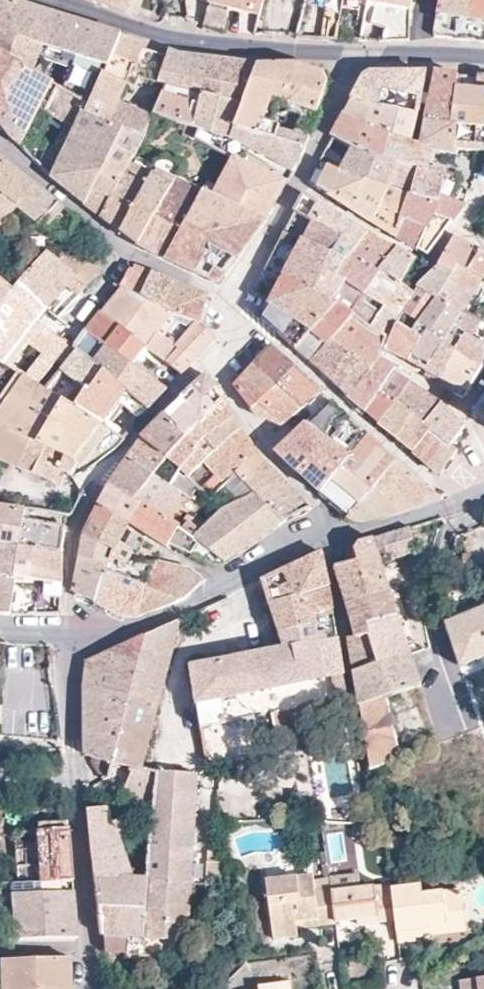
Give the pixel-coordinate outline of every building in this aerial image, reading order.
[(0,5),(0,55),(32,73),(43,47),(31,44),(41,12),(3,0),(2,0),(0,5)] [(127,13),(131,0),(96,0),(127,13)] [(204,26),(224,30),(227,10),(234,2),(244,14),(259,17),(263,0),(210,0),(210,2),(204,26)] [(320,41),(337,41),(343,0),(325,0),(320,41)] [(366,15),(371,17),(374,4),(409,10),(411,0),(369,0),(368,3),(366,15)] [(434,32),(434,33),(436,36),(460,40),(483,43),(483,0),(440,0),(434,32)] [(386,28),(382,41),(390,41),(409,40),(409,10),(374,4),(371,17),(369,24),(386,28)] [(43,47),(107,67),(121,36),(90,26),(41,12),(31,44),(43,47)] [(123,130),(145,138),(154,116),(115,102),(120,84),(125,85),(131,82),(133,76),(159,83),(168,58),(141,49),(143,44),(121,36),(107,67),(90,106),(85,115),(123,130)] [(167,85),(154,116),(186,126),(193,128),(203,94),(212,59),(198,58),(179,55),(169,52),(168,58),(159,83),(167,85)] [(8,137),(20,148),(40,110),(53,86),(32,73),(0,55),(0,126),(8,137)] [(212,59),(203,94),(222,98),(243,103),(258,65),(236,62),(212,59)] [(299,65),(258,65),(243,103),(234,129),(306,148),(310,136),(264,123),(269,111),(285,118),(291,103),(318,113),(327,83),(323,73),(299,65)] [(436,74),(421,146),(420,149),(433,152),(456,158),(457,151),(455,150),(457,128),(451,126),(458,75),(436,74)] [(358,89),(353,100),(379,108),(417,116),(424,75),(371,75),(366,77),(363,79),(361,82),(358,89)] [(458,75),(451,126),(457,128),(455,150),(457,151),(483,153),(483,91),(482,91),(483,77),(458,75)] [(74,131),(52,178),(85,205),(123,130),(85,115),(90,106),(58,88),(44,112),(74,131)] [(200,130),(212,134),(222,98),(203,94),(193,128),(200,130)] [(222,98),(212,134),(228,139),(293,172),(306,148),(234,129),(243,103),(222,98)] [(341,123),(332,139),(352,150),(359,153),(382,160),(388,137),(411,143),(417,116),(379,108),(353,100),(350,105),(341,123)] [(123,130),(85,205),(100,218),(132,160),(145,138),(123,130)] [(418,168),(413,198),(438,204),(440,197),(445,173),(456,176),(458,169),(430,162),(433,152),(420,149),(421,146),(411,143),(388,137),(382,160),(418,168)] [(327,148),(320,162),(336,170),(365,181),(387,189),(408,196),(413,198),(418,168),(382,160),(359,153),(352,150),(347,159),(327,148)] [(17,210),(38,226),(42,221),(58,235),(71,234),(76,218),(0,156),(0,230),(17,210)] [(220,186),(213,198),(264,222),(265,221),(277,200),(285,185),(242,163),(234,159),(220,186)] [(132,160),(100,218),(108,224),(134,241),(151,251),(168,260),(199,275),(219,284),(264,222),(213,198),(220,186),(209,181),(202,193),(132,160)] [(320,162),(309,183),(372,224),(387,189),(365,181),(336,170),(320,162)] [(387,189),(372,224),(396,238),(402,214),(408,196),(387,189)] [(303,194),(294,213),(312,223),(342,238),(359,246),(367,234),(332,212),(325,207),(303,194)] [(402,214),(396,238),(427,256),(446,230),(464,206),(440,197),(438,204),(413,198),(408,196),(402,214)] [(312,223),(302,242),(331,255),(342,238),(312,223)] [(323,269),(331,255),(302,242),(284,233),(274,252),(264,271),(282,280),(295,286),(329,284),(333,274),(323,269)] [(349,258),(344,262),(337,277),(347,282),(331,302),(338,306),(347,311),(354,317),(371,328),(374,322),(380,313),(367,302),(369,300),(363,296),(370,285),(375,277),(380,270),(384,265),(392,254),(396,249),(367,234),(359,246),(349,258)] [(342,238),(331,255),(344,262),(349,258),(359,246),(342,238)] [(454,238),(438,268),(453,274),(458,267),(468,273),(482,253),(454,238)] [(374,322),(371,328),(385,336),(394,324),(396,326),(402,314),(413,294),(401,285),(410,268),(415,261),(409,257),(403,253),(396,249),(392,254),(384,265),(380,270),(375,277),(370,285),(363,296),(369,300),(383,307),(381,311),(380,313),(374,322)] [(37,322),(66,287),(73,278),(86,288),(103,271),(60,254),(58,261),(47,252),(23,277),(13,290),(0,306),(0,362),(2,364),(37,322)] [(449,281),(476,294),(481,287),(483,289),(483,254),(482,253),(468,273),(458,267),(449,281)] [(331,255),(323,269),(333,274),(337,277),(344,262),(331,255)] [(146,271),(134,266),(133,270),(129,269),(121,288),(143,299),(154,274),(146,271)] [(416,289),(413,294),(402,314),(417,323),(434,300),(435,301),(437,298),(454,309),(456,311),(463,314),(464,314),(476,294),(449,281),(453,274),(437,268),(416,289)] [(154,274),(143,299),(172,314),(199,324),(207,296),(203,294),(204,293),(154,273),(154,274)] [(329,284),(295,286),(331,302),(347,282),(337,277),(333,274),(329,284)] [(13,290),(0,278),(0,306),(13,290)] [(79,296),(86,288),(73,278),(66,287),(79,296)] [(282,280),(261,317),(262,319),(264,322),(267,325),(273,331),(295,349),(338,306),(331,302),(295,286),(282,280)] [(121,288),(102,314),(146,348),(181,375),(216,342),(199,324),(172,314),(143,299),(121,288)] [(427,330),(408,362),(417,367),(415,370),(415,371),(420,373),(425,376),(426,375),(427,373),(441,351),(451,334),(463,314),(456,311),(454,309),(437,298),(435,301),(434,300),(417,323),(427,330)] [(338,306),(295,349),(301,355),(310,363),(354,317),(347,311),(338,306)] [(132,365),(146,348),(102,314),(100,311),(86,331),(132,365)] [(388,340),(384,352),(408,363),(408,362),(427,330),(417,323),(402,314),(396,326),(391,334),(388,340)] [(427,373),(446,384),(443,388),(456,396),(459,398),(462,399),(465,398),(467,397),(481,372),(483,369),(483,368),(483,365),(483,363),(483,362),(483,360),(483,355),(483,353),(483,323),(464,314),(463,314),(451,334),(441,351),(427,373)] [(354,317),(310,363),(321,372),(323,374),(332,382),(347,397),(380,359),(381,354),(383,348),(385,336),(371,328),(354,317)] [(37,322),(2,364),(24,376),(37,384),(55,362),(60,365),(73,348),(37,322)] [(132,365),(86,331),(74,346),(127,391),(149,410),(167,390),(132,365)] [(102,425),(127,391),(74,346),(73,348),(60,365),(61,366),(45,389),(102,425)] [(256,365),(304,409),(323,392),(273,347),(265,355),(256,365)] [(380,359),(347,397),(353,402),(364,412),(380,392),(393,372),(396,367),(380,359)] [(247,375),(235,388),(257,418),(284,425),(304,409),(256,365),(247,375)] [(380,392),(364,412),(379,425),(397,402),(410,383),(393,372),(380,392)] [(24,376),(0,411),(0,458),(56,484),(62,472),(71,476),(77,468),(83,471),(116,447),(124,438),(108,428),(102,425),(45,389),(37,384),(24,376)] [(207,376),(166,416),(186,439),(225,402),(217,390),(215,387),(207,376)] [(410,383),(397,402),(424,426),(440,404),(427,395),(410,383)] [(127,391),(102,425),(108,428),(125,406),(137,416),(149,410),(127,391)] [(473,413),(483,421),(483,399),(473,413)] [(186,439),(167,459),(181,471),(196,453),(194,450),(209,436),(234,418),(230,411),(225,402),(186,439)] [(307,425),(278,454),(321,493),(367,435),(330,402),(307,425)] [(397,402),(379,425),(398,441),(440,476),(457,453),(450,447),(424,426),(397,402)] [(441,404),(424,426),(450,447),(464,428),(441,404)] [(142,439),(128,459),(154,475),(167,459),(186,439),(166,416),(145,436),(142,439)] [(196,453),(181,471),(199,489),(212,502),(225,486),(257,456),(252,446),(246,437),(234,418),(209,436),(194,450),(196,453)] [(367,435),(321,493),(342,513),(348,519),(395,460),(367,435)] [(221,512),(195,539),(225,563),(226,565),(283,524),(246,485),(267,466),(263,461),(257,456),(225,486),(238,502),(221,512)] [(128,459),(110,485),(165,518),(181,494),(190,501),(199,489),(181,471),(171,487),(154,475),(128,459)] [(395,460),(348,519),(351,521),(353,523),(354,523),(365,523),(420,506),(426,488),(395,460)] [(267,466),(246,485),(283,524),(299,517),(311,512),(267,466)] [(107,488),(98,507),(159,543),(168,549),(170,546),(206,562),(216,567),(218,567),(225,563),(195,539),(181,528),(170,522),(165,518),(110,485),(107,488)] [(65,527),(54,525),(56,514),(1,505),(0,504),(0,546),(19,548),(62,554),(64,538),(65,527)] [(98,507),(84,536),(113,551),(103,572),(116,577),(146,588),(157,563),(136,562),(144,541),(155,548),(159,543),(98,507)] [(65,527),(71,516),(56,514),(54,525),(65,527)] [(398,532),(373,539),(380,563),(415,551),(408,529),(398,532)] [(80,555),(73,593),(94,602),(103,572),(113,551),(84,536),(80,555)] [(347,639),(352,672),(409,654),(380,563),(373,539),(359,543),(353,551),(357,561),(335,567),(348,606),(355,638),(347,639)] [(38,583),(15,579),(19,548),(0,546),(0,615),(8,615),(35,615),(38,583)] [(62,554),(19,548),(15,579),(38,583),(39,580),(44,581),(62,584),(62,566),(62,554)] [(321,553),(262,581),(270,605),(327,590),(321,553)] [(146,588),(137,617),(159,609),(162,607),(185,599),(194,591),(203,583),(192,571),(157,563),(146,588)] [(116,577),(103,572),(94,602),(108,609),(122,617),(137,617),(146,588),(116,577)] [(62,596),(62,584),(44,581),(43,594),(62,596)] [(327,590),(270,605),(273,615),(280,635),(316,625),(319,643),(336,639),(327,590)] [(445,624),(459,665),(483,655),(483,599),(479,601),(482,610),(445,624)] [(179,621),(144,638),(129,695),(121,727),(111,762),(141,770),(154,718),(179,621)] [(201,725),(207,765),(260,756),(255,716),(270,713),(275,743),(350,725),(336,639),(319,643),(316,625),(280,635),(282,641),(284,648),(257,654),(216,662),(192,667),(195,687),(201,725)] [(144,638),(89,661),(87,673),(85,685),(129,695),(144,638)] [(419,685),(409,654),(352,672),(359,706),(385,697),(419,685)] [(129,695),(85,685),(84,701),(84,718),(121,727),(129,695)] [(359,706),(366,746),(395,736),(385,697),(359,706)] [(121,727),(84,718),(84,736),(85,755),(111,762),(121,727)] [(366,746),(370,770),(400,758),(395,736),(366,746)] [(108,810),(88,811),(90,835),(101,937),(186,942),(196,776),(177,774),(156,772),(148,880),(126,879),(109,827),(108,810)] [(69,846),(68,830),(14,833),(17,885),(50,884),(73,883),(69,846)] [(318,929),(335,927),(334,924),(330,889),(314,891),(311,875),(266,882),(270,919),(273,944),(296,940),(295,932),(294,924),(316,921),(318,929)] [(358,876),(329,880),(330,889),(334,924),(356,921),(377,918),(378,924),(394,922),(390,889),(389,884),(360,889),(358,876)] [(17,885),(0,885),(0,925),(15,924),(17,939),(77,937),(75,907),(74,892),(50,893),(50,884),(17,885)] [(394,922),(397,945),(416,942),(415,939),(413,931),(430,928),(432,937),(447,934),(447,926),(465,923),(460,889),(422,894),(421,885),(390,889),(394,922)] [(377,918),(356,921),(357,927),(378,924),(377,918)] [(294,924),(295,932),(318,929),(316,921),(294,924)] [(466,932),(465,923),(447,926),(447,934),(466,932)] [(333,928),(323,929),(325,957),(334,956),(333,928)] [(413,931),(415,939),(432,937),(430,928),(413,931)] [(72,959),(3,961),(3,969),(3,988),(72,988),(72,959)] [(461,988),(483,988),(483,978),(460,981),(461,988)]
